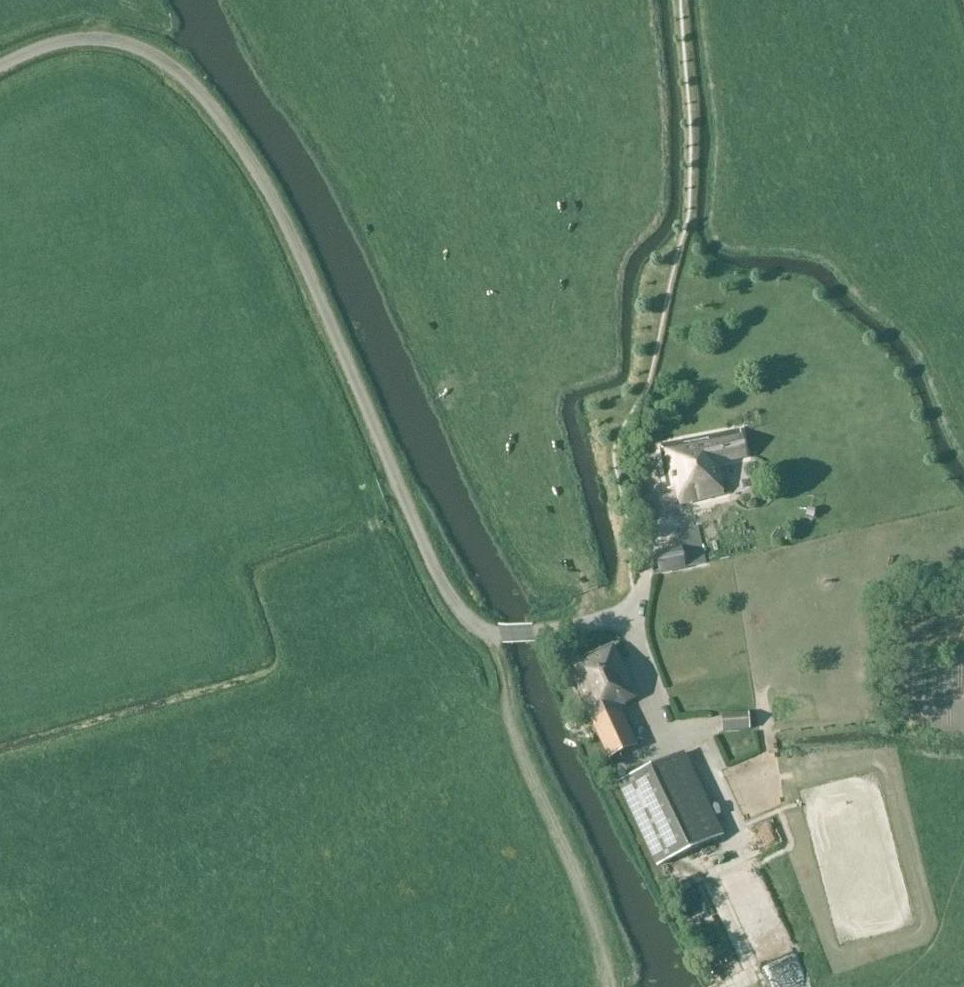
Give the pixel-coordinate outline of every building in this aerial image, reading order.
[(678,489),(680,505),(723,494),(714,464),(745,457),(740,431),(661,446),(669,490),(678,489)] [(680,548),(657,552),(661,573),(706,564),(698,527),(677,531),(680,548)] [(624,703),(637,697),(613,645),(567,667),(610,759),(637,747),(620,709),(626,706),(624,703)] [(729,732),(758,729),(756,712),(727,715),(729,732)] [(685,752),(617,784),(657,869),(725,837),(685,752)]
